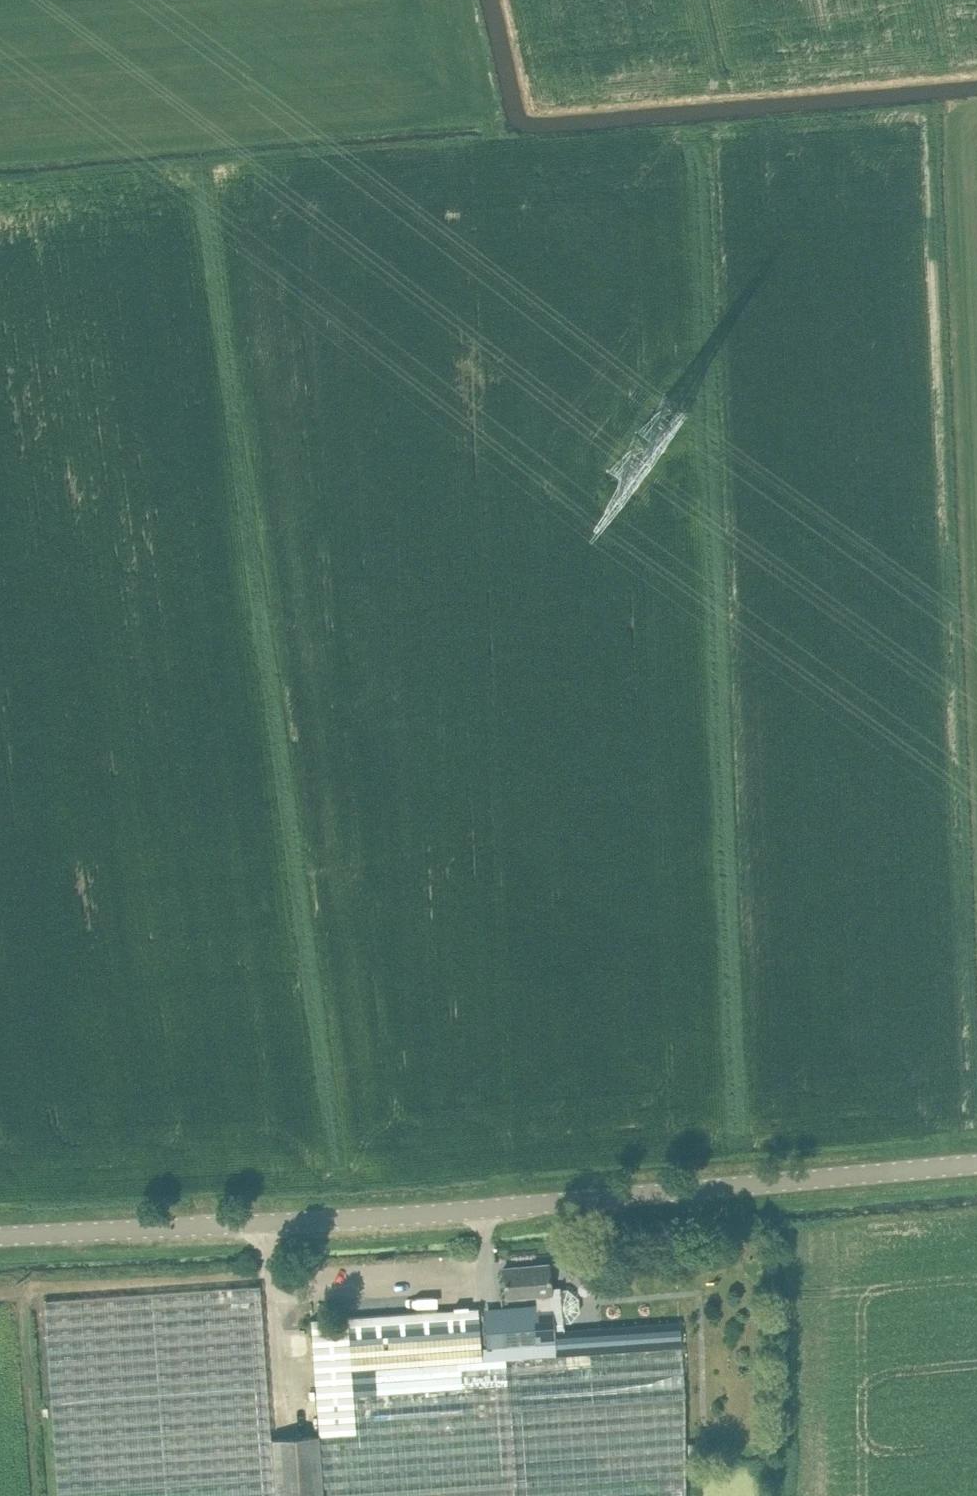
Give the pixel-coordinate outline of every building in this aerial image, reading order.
[(685,1398),(676,1269),(572,1276),(574,1302),(552,1303),(548,1264),(503,1268),(506,1298),(536,1295),(537,1305),(534,1305),(534,1311),(485,1315),(488,1347),(481,1347),(478,1308),(467,1308),(467,1306),(454,1307),(454,1310),(311,1320),(319,1435),(271,1438),(260,1285),(44,1300),(57,1495),(686,1495),(685,1398)]
